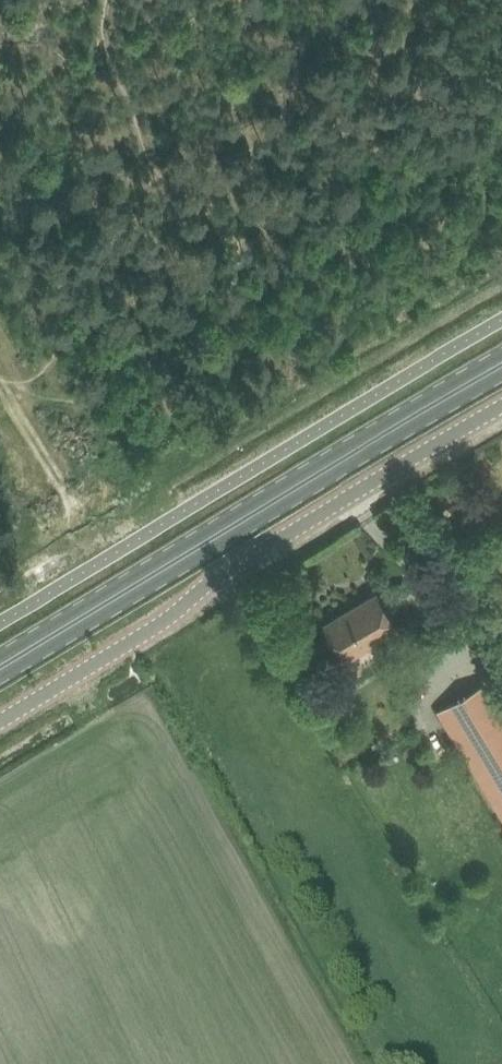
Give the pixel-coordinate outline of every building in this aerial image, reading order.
[(342,669),(353,675),(363,669),(363,657),(355,652),(400,625),(379,591),(327,622),(346,654),(341,657),(342,669)] [(501,812),(501,698),(489,677),(438,708),(501,812)]
